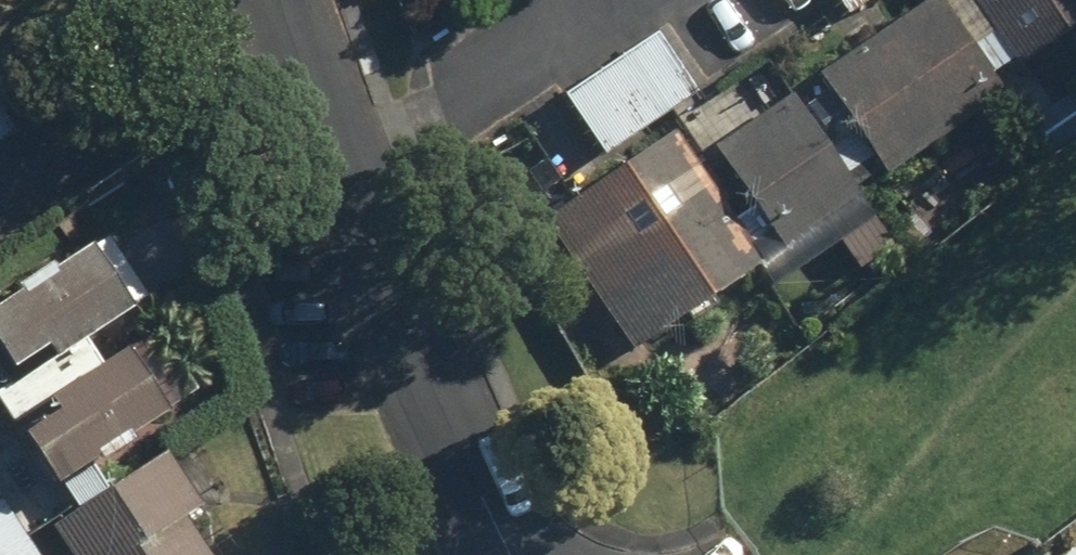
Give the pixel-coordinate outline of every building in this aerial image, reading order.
[(844,17),(873,0),(834,0),(844,17)] [(1065,40),(1075,32),(1075,0),(1037,0),(1065,40)] [(802,115),(850,181),(870,166),(884,184),(1001,99),(930,1),(819,81),(829,95),(802,115)] [(653,38),(560,100),(601,162),(694,99),(653,38)] [(779,84),(698,139),(780,260),(860,205),(779,84)] [(16,138),(0,115),(0,148),(16,138)] [(539,141),(501,167),(629,355),(755,269),(667,140),(578,200),(539,141)] [(148,310),(102,243),(0,314),(0,379),(2,382),(37,358),(51,377),(148,310)] [(155,346),(9,429),(48,498),(194,415),(155,346)] [(43,529),(62,554),(231,554),(155,449),(43,529)] [(0,507),(0,554),(33,554),(0,507)]
